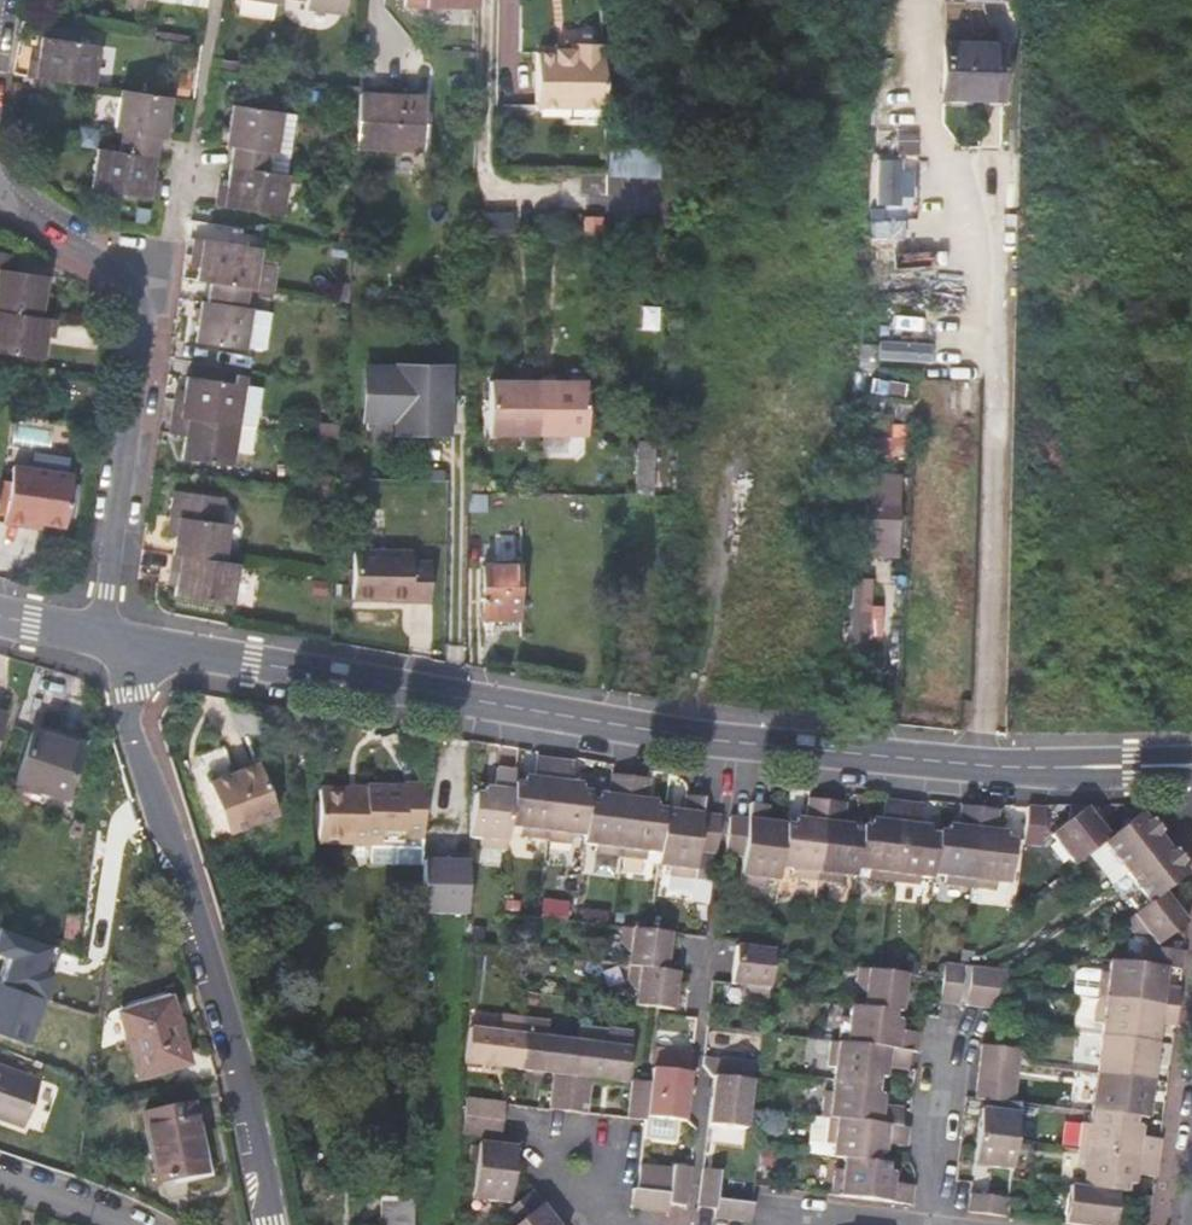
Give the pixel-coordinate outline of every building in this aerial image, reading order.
[(302,6),(339,12),(341,0),(303,0),(302,6)] [(402,8),(475,8),(476,0),(402,0),(402,8)] [(30,54),(27,73),(92,83),(99,42),(41,34),(39,55),(30,54)] [(1004,99),(1005,42),(944,40),(943,99),(1001,99),(1004,99)] [(609,115),(606,41),(576,42),(576,48),(569,48),(569,52),(567,53),(565,115),(609,115)] [(544,117),(565,115),(567,53),(560,53),(542,54),(544,117)] [(121,129),(118,148),(155,154),(158,135),(164,135),(170,94),(120,87),(114,128),(121,129)] [(426,96),(358,92),(356,147),(423,150),(426,96)] [(228,105),(222,144),(229,145),(226,165),(263,170),(285,173),(287,173),(295,114),(280,112),(228,105)] [(917,139),(906,140),(906,153),(917,153),(917,139)] [(906,140),(897,140),(897,153),(906,153),(906,140)] [(152,176),(155,154),(118,148),(96,146),(91,186),(156,194),(158,177),(152,176)] [(611,174),(662,174),(662,148),(611,148),(611,174)] [(279,213),(285,173),(263,170),(226,165),(224,188),(216,187),(214,202),(279,213)] [(517,209),(487,210),(487,234),(518,234),(517,209)] [(606,213),(587,213),(587,228),(606,229),(606,213)] [(903,220),(873,220),(875,240),(904,239),(903,220)] [(351,221),(338,222),(337,238),(350,240),(351,231),(351,221)] [(200,256),(197,277),(210,279),(246,285),(253,287),(275,289),(277,265),(257,261),(259,246),(194,237),(191,254),(200,256)] [(344,243),(333,242),(332,256),(343,256),(344,243)] [(39,314),(45,273),(14,267),(16,252),(0,249),(0,307),(39,314)] [(250,308),(250,306),(243,305),(246,285),(210,279),(208,300),(201,299),(199,307),(198,316),(194,339),(244,348),(244,345),(260,346),(265,311),(250,308)] [(250,306),(253,287),(246,285),(243,305),(250,306)] [(54,316),(39,314),(0,307),(0,348),(42,354),(44,334),(52,334),(54,316)] [(191,315),(198,316),(199,307),(193,307),(191,315)] [(932,360),(933,342),(883,339),(882,357),(932,360)] [(188,373),(234,380),(235,372),(236,365),(191,358),(188,373)] [(443,364),(392,362),(392,363),(359,361),(357,412),(399,415),(398,421),(403,427),(439,430),(443,364)] [(173,394),(171,411),(235,422),(252,425),(253,425),(260,385),(241,382),(234,380),(188,373),(186,372),(182,395),(173,394)] [(243,373),(235,372),(234,380),(241,382),(243,373)] [(585,380),(537,380),(488,380),(488,433),(537,433),(585,433),(585,380)] [(174,385),(173,394),(182,395),(183,387),(174,385)] [(913,402),(884,397),(882,414),(910,420),(913,402)] [(252,425),(235,422),(171,411),(168,429),(184,431),(180,454),(229,461),(232,447),(249,450),(253,425),(252,425)] [(638,488),(654,489),(654,443),(638,443),(638,488)] [(34,453),(33,465),(70,467),(71,455),(34,453)] [(70,481),(10,472),(1,529),(22,532),(23,527),(37,530),(62,533),(70,481)] [(866,503),(864,543),(897,545),(900,483),(871,482),(870,501),(866,503)] [(175,533),(172,554),(220,561),(226,524),(218,522),(222,496),(173,488),(169,513),(178,515),(175,533)] [(166,532),(175,533),(178,515),(169,513),(166,532)] [(518,560),(518,535),(490,535),(489,560),(518,560)] [(411,549),(352,548),(350,597),(382,598),(382,599),(428,600),(429,560),(410,559),(411,549)] [(230,602),(237,563),(220,561),(172,554),(169,571),(178,573),(174,592),(230,602)] [(519,617),(519,565),(485,565),(485,617),(519,617)] [(871,578),(853,576),(849,645),(867,646),(871,578)] [(16,783),(62,799),(80,747),(31,730),(13,782),(16,783)] [(523,787),(513,785),(508,828),(520,830),(520,838),(545,841),(554,761),(536,759),(533,779),(524,778),(523,787)] [(258,760),(233,769),(207,779),(226,831),(278,811),(258,760)] [(572,764),(554,761),(545,841),(570,845),(570,836),(583,838),(588,795),(579,794),(579,786),(570,785),(572,764)] [(479,846),(506,849),(508,828),(513,785),(515,770),(496,768),(494,788),(484,788),(483,794),(474,794),(470,837),(480,838),(479,846)] [(593,852),(619,855),(629,776),(609,773),(607,793),(589,791),(588,795),(583,838),(582,842),(594,844),(593,852)] [(645,850),(659,852),(664,809),(653,807),(653,800),(645,798),(648,778),(629,776),(619,855),(645,858),(645,850)] [(423,858),(425,783),(403,782),(403,786),(367,784),(367,788),(320,786),(318,837),(370,840),(370,860),(423,862),(423,858)] [(70,802),(62,799),(16,783),(12,794),(66,813),(70,802)] [(659,852),(658,861),(668,862),(667,869),(694,872),(697,851),(701,813),(703,794),(684,791),(682,811),(664,809),(659,852)] [(795,824),(784,823),(779,867),(792,868),(791,876),(816,880),(826,800),(807,797),(804,818),(795,818),(795,824)] [(766,820),(767,801),(750,799),(747,819),(743,856),(740,878),(767,881),(768,874),(778,875),(779,867),(784,823),(766,820)] [(846,802),(826,800),(816,880),(843,883),(844,875),(855,877),(856,870),(861,827),(861,825),(843,823),(846,802)] [(872,827),(861,827),(856,870),(868,871),(867,880),(892,882),(902,803),(884,801),(881,821),(872,819),(872,827)] [(922,805),(902,803),(892,882),(920,885),(920,877),(932,879),(932,875),(937,831),(938,827),(920,824),(922,805)] [(947,833),(937,831),(932,875),(944,876),(943,884),(969,887),(978,808),(959,806),(956,826),(948,825),(947,833)] [(1045,808),(1026,806),(1022,843),(1041,845),(1045,808)] [(1101,843),(1108,837),(1087,809),(1068,806),(1066,823),(1056,831),(1079,860),(1101,843)] [(997,810),(978,808),(969,887),(995,890),(995,881),(1008,883),(1013,841),(1002,839),(1003,831),(994,830),(997,810)] [(1133,818),(1124,825),(1108,837),(1101,843),(1125,873),(1163,843),(1156,833),(1159,830),(1150,819),(1146,821),(1140,812),(1133,818)] [(697,851),(716,853),(720,815),(701,813),(697,851)] [(743,856),(747,819),(728,817),(724,854),(743,856)] [(1170,886),(1180,878),(1187,872),(1181,864),(1184,861),(1174,849),(1170,851),(1163,843),(1125,873),(1148,903),(1163,891),(1170,886)] [(449,859),(423,858),(423,862),(421,909),(467,910),(468,853),(449,853),(449,859)] [(1148,903),(1125,921),(1134,932),(1148,933),(1158,945),(1178,932),(1187,922),(1163,891),(1148,903)] [(520,901),(505,900),(504,913),(520,915),(520,901)] [(33,1043),(57,967),(45,964),(52,942),(0,925),(0,953),(4,954),(0,966),(0,1033),(33,1043)] [(649,930),(622,927),(621,940),(630,952),(628,966),(630,967),(665,971),(670,933),(649,930)] [(501,930),(486,929),(485,947),(499,947),(501,930)] [(536,936),(520,934),(518,946),(535,946),(536,936)] [(773,951),(735,945),(731,983),(746,985),(754,997),(767,999),(767,995),(772,957),(773,951)] [(1147,946),(1144,965),(1167,967),(1181,969),(1184,951),(1147,946)] [(1177,1006),(1179,987),(1165,986),(1167,967),(1144,965),(1110,960),(1109,972),(1101,971),(1082,969),(1077,973),(1074,995),(1077,995),(1098,997),(1177,1006)] [(942,979),(939,1002),(957,1004),(962,967),(959,966),(943,964),(942,979)] [(674,1010),(678,973),(665,971),(630,967),(628,980),(638,992),(636,1005),(653,1007),(674,1010)] [(989,969),(976,968),(971,968),(966,1005),(983,1007),(989,969)] [(902,1012),(906,974),(882,971),(859,969),(857,983),(867,994),(865,1007),(902,1012)] [(1005,972),(989,969),(983,1007),(1001,1009),(1004,986),(1005,972)] [(1098,997),(1077,995),(1072,1032),(1101,1036),(1102,1025),(1095,1024),(1098,997)] [(1177,1006),(1098,997),(1095,1024),(1102,1025),(1101,1036),(1159,1043),(1161,1025),(1174,1027),(1177,1006)] [(187,1064),(168,1000),(119,1015),(138,1078),(187,1064)] [(842,1017),(839,1043),(910,1051),(918,1052),(920,1033),(900,1031),(902,1012),(865,1007),(850,1006),(849,1018),(842,1017)] [(466,1061),(518,1067),(524,1015),(499,1013),(497,1031),(470,1027),(466,1061)] [(553,1071),(549,1110),(568,1111),(576,1040),(547,1036),(549,1019),(524,1015),(518,1067),(553,1071)] [(568,1111),(585,1113),(590,1076),(624,1079),(631,1028),(578,1022),(576,1040),(568,1111)] [(760,1035),(741,1033),(739,1050),(757,1053),(760,1035)] [(1154,1081),(1159,1043),(1101,1036),(1096,1074),(1154,1081)] [(839,1043),(831,1042),(828,1068),(835,1069),(833,1080),(886,1086),(888,1068),(908,1071),(910,1051),(839,1043)] [(1019,1048),(997,1046),(982,1044),(980,1062),(1017,1066),(1018,1065),(1019,1048)] [(646,1117),(684,1122),(690,1073),(681,1072),(683,1054),(654,1050),(650,1082),(646,1117)] [(692,1056),(683,1054),(681,1072),(690,1073),(692,1056)] [(708,1124),(745,1129),(748,1109),(751,1081),(752,1070),(753,1064),(722,1060),(721,1067),(720,1078),(714,1076),(708,1124)] [(1015,1084),(1017,1066),(980,1062),(978,1079),(1015,1084)] [(711,1073),(714,1076),(720,1078),(721,1067),(718,1066),(711,1073)] [(36,1092),(41,1080),(0,1067),(0,1117),(5,1119),(24,1125),(36,1092)] [(1096,1074),(1091,1112),(1142,1117),(1149,1118),(1154,1081),(1096,1074)] [(975,1098),(1001,1101),(1013,1102),(1015,1084),(978,1079),(975,1098)] [(650,1082),(645,1082),(631,1080),(627,1118),(645,1121),(646,1117),(650,1082)] [(830,1119),(840,1120),(901,1127),(903,1107),(884,1104),(886,1086),(833,1080),(832,1091),(826,1090),(822,1117),(830,1119)] [(501,1120),(503,1104),(466,1099),(464,1116),(501,1120)] [(1013,1102),(1001,1101),(1001,1108),(979,1106),(975,1153),(1012,1158),(1014,1141),(1019,1102),(1013,1102)] [(206,1172),(192,1104),(141,1114),(155,1182),(206,1172)] [(1142,1117),(1091,1112),(1090,1122),(1083,1122),(1079,1148),(1158,1158),(1160,1138),(1140,1136),(1142,1117)] [(463,1134),(500,1139),(501,1120),(464,1116),(463,1134)] [(830,1119),(822,1117),(812,1117),(808,1154),(832,1157),(844,1158),(884,1164),(886,1145),(907,1148),(909,1128),(901,1127),(840,1120),(830,1119)] [(471,1200),(508,1205),(515,1148),(478,1145),(471,1200)] [(1158,1158),(1079,1148),(1077,1173),(1084,1174),(1083,1187),(1117,1191),(1126,1192),(1128,1181),(1136,1182),(1137,1174),(1156,1177),(1158,1158)] [(911,1205),(913,1185),(893,1183),(894,1174),(886,1174),(887,1164),(884,1164),(844,1158),(843,1171),(835,1170),(832,1195),(911,1205)] [(686,1205),(691,1168),(672,1165),(671,1171),(640,1167),(638,1190),(669,1193),(668,1204),(686,1205)] [(714,1209),(716,1199),(720,1171),(702,1169),(698,1208),(714,1209)] [(1117,1191),(1083,1187),(1068,1185),(1064,1223),(1075,1224),(1114,1224),(1117,1191)] [(667,1213),(668,1204),(669,1193),(638,1190),(633,1189),(631,1209),(667,1213)] [(542,1206),(531,1192),(511,1208),(502,1215),(510,1224),(518,1224),(542,1206)] [(1005,1216),(1007,1199),(970,1194),(967,1212),(1005,1216)] [(414,1195),(381,1195),(380,1224),(414,1224),(414,1195)] [(716,1199),(714,1209),(714,1218),(750,1223),(752,1203),(716,1199)] [(542,1206),(518,1224),(558,1224),(542,1206)]
